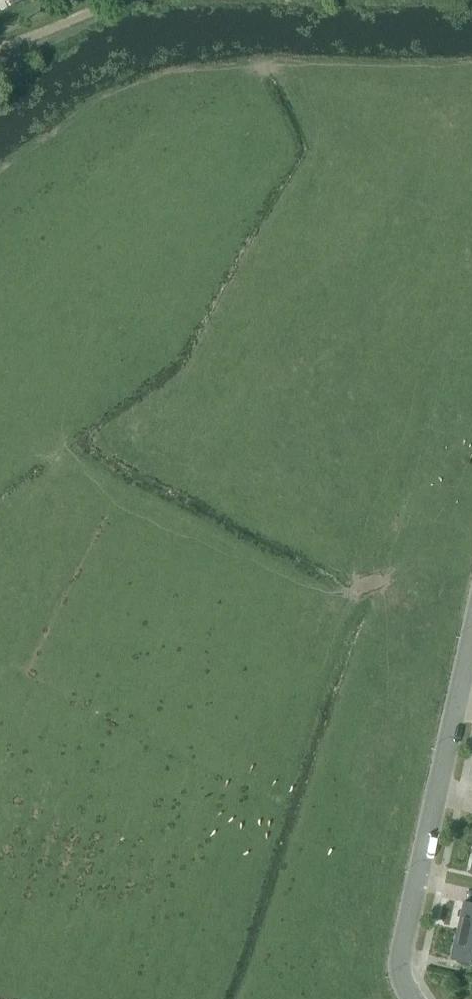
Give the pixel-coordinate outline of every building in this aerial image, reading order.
[(458,929),(471,932),(471,902),(464,900),(458,929)] [(471,961),(471,932),(458,929),(451,957),(471,961)]
